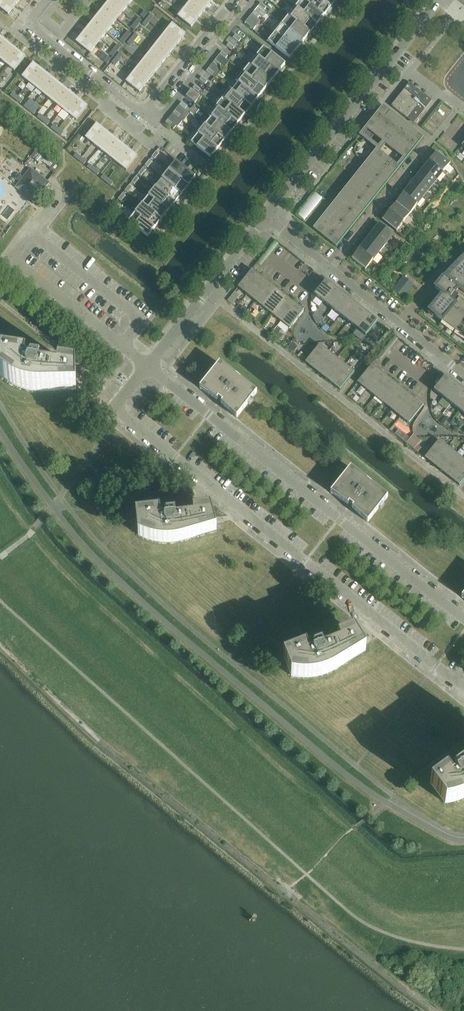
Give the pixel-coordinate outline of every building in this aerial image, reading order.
[(9,0),(0,0),(0,9),(8,15),(16,5),(9,0)] [(109,2),(123,13),(128,6),(120,0),(110,0),(109,2)] [(196,0),(192,0),(186,7),(199,18),(207,8),(196,0)] [(207,8),(213,0),(196,0),(207,8)] [(303,0),(301,0),(295,8),(317,25),(324,17),(303,0)] [(320,0),(303,0),(324,17),(330,8),(320,0)] [(330,8),(337,0),(320,0),(330,8)] [(109,2),(103,8),(103,9),(117,20),(123,13),(109,2)] [(199,18),(186,7),(178,17),(191,28),(199,18)] [(317,25),(295,8),(288,16),(310,34),(317,25)] [(103,9),(98,15),(112,27),(117,20),(103,9)] [(98,15),(93,22),(107,33),(112,27),(98,15)] [(310,34),(288,16),(282,25),(303,42),(310,34)] [(256,27),(247,20),(245,23),(254,30),(256,27)] [(93,22),(87,29),(101,40),(107,33),(93,22)] [(172,24),(165,34),(178,45),(186,35),(172,24)] [(303,42),(282,25),(275,33),(297,51),(303,42)] [(87,29),(82,35),(96,47),(101,40),(87,29)] [(297,51),(275,33),(268,42),(290,59),(297,51)] [(178,45),(165,34),(157,44),(170,54),(178,45)] [(90,54),(96,47),(82,35),(76,42),(90,54)] [(0,47),(0,60),(1,60),(12,46),(5,41),(0,47)] [(170,54),(157,44),(149,53),(163,64),(170,54)] [(12,46),(1,60),(7,66),(19,52),(12,46)] [(285,65),(264,48),(256,56),(278,74),(285,65)] [(19,52),(7,66),(14,71),(26,57),(19,52)] [(163,64),(149,53),(142,63),(155,74),(163,64)] [(278,74),(256,56),(250,65),(272,82),(278,74)] [(22,78),(29,83),(40,69),(33,63),(22,78)] [(155,74),(142,63),(134,73),(147,83),(155,74)] [(272,82),(250,65),(243,73),(265,91),(272,82)] [(40,69),(29,83),(36,88),(47,74),(40,69)] [(147,83),(134,73),(126,82),(140,93),(147,83)] [(265,91),(243,73),(236,82),(258,99),(265,91)] [(47,74),(36,88),(43,94),(54,80),(47,74)] [(54,80),(43,94),(49,99),(61,85),(54,80)] [(258,99),(236,82),(238,84),(232,92),(230,90),(251,108),(258,99)] [(414,124),(432,101),(410,83),(391,106),(406,118),(406,117),(414,124)] [(61,85),(49,99),(56,105),(67,90),(61,85)] [(67,90),(56,105),(63,110),(74,96),(67,90)] [(200,97),(192,90),(186,97),(195,104),(197,101),(200,97)] [(251,108),(230,90),(223,99),(245,116),(251,108)] [(74,96),(63,110),(69,115),(81,101),(74,96)] [(245,116),(223,99),(216,107),(238,125),(245,116)] [(81,101),(69,115),(76,121),(88,107),(81,101)] [(179,106),(175,111),(181,116),(178,119),(182,122),(189,113),(179,106)] [(336,247),(400,168),(423,138),(383,106),(367,126),(387,142),(316,231),(336,247)] [(212,117),(231,133),(238,125),(216,107),(209,116),(212,117)] [(231,133),(212,117),(205,126),(224,141),(231,133)] [(86,138),(93,144),(104,130),(97,124),(86,138)] [(224,141),(205,126),(199,134),(196,132),(218,150),(224,141)] [(104,130),(93,144),(99,149),(111,135),(104,130)] [(218,150),(196,132),(189,141),(211,159),(218,150)] [(106,155),(117,141),(111,135),(99,149),(106,155)] [(117,141),(106,155),(113,160),(124,146),(117,141)] [(124,146),(113,160),(119,165),(131,151),(124,146)] [(131,151),(119,165),(126,171),(138,157),(131,151)] [(451,164),(437,152),(430,161),(444,172),(451,164)] [(48,155),(42,161),(50,168),(56,161),(48,155)] [(444,172),(430,161),(423,169),(437,181),(444,172)] [(196,177),(176,162),(169,171),(189,186),(196,177)] [(31,169),(22,180),(21,182),(20,185),(20,187),(21,190),(22,192),(24,194),(35,203),(50,184),(31,169)] [(437,181),(423,169),(416,178),(430,189),(437,181)] [(189,186),(169,171),(162,179),(182,195),(189,186)] [(430,189),(416,178),(409,187),(423,198),(430,189)] [(119,188),(108,179),(106,183),(117,191),(119,188)] [(182,195),(162,179),(156,188),(175,203),(182,195)] [(423,198),(409,187),(403,195),(417,206),(423,198)] [(175,203),(156,188),(149,196),(168,212),(175,203)] [(417,206),(403,195),(396,204),(410,215),(417,206)] [(168,212),(149,196),(142,204),(162,220),(168,212)] [(162,220),(142,204),(135,213),(155,229),(162,220)] [(410,215),(396,204),(389,212),(403,223),(410,215)] [(403,223),(389,212),(382,221),(396,232),(403,223)] [(155,229),(135,213),(128,222),(148,238),(155,229)] [(393,236),(379,224),(372,233),(386,244),(393,236)] [(386,244),(372,233),(365,242),(379,253),(386,244)] [(379,253),(365,242),(358,250),(373,262),(379,253)] [(373,262),(358,250),(352,259),(366,270),(373,262)] [(459,299),(456,303),(451,299),(454,294),(459,288),(463,293),(463,260),(458,266),(447,278),(445,276),(435,288),(443,294),(431,309),(436,312),(436,313),(434,315),(442,322),(444,320),(449,323),(447,326),(456,332),(458,330),(462,333),(460,336),(463,338),(463,302),(459,299)] [(247,295),(261,277),(252,270),(238,288),(247,295)] [(255,301),(269,284),(261,277),(247,295),(255,301)] [(403,298),(413,285),(404,278),(394,290),(403,298)] [(323,302),(334,288),(326,281),(314,296),(323,302)] [(264,308),(278,290),(269,284),(255,301),(264,308)] [(331,309),(343,294),(334,288),(323,302),(331,309)] [(272,315),(287,297),(278,290),(264,308),(272,315)] [(340,316),(351,301),(343,294),(331,309),(340,316)] [(281,322),(295,304),(287,297),(272,315),(281,322)] [(348,323),(360,308),(351,301),(340,316),(348,323)] [(290,329),(304,311),(295,304),(281,322),(290,329)] [(357,329),(368,315),(360,308),(348,323),(357,329)] [(366,337),(377,322),(368,315),(357,329),(366,337)] [(373,345),(378,340),(372,335),(368,341),(373,345)] [(281,343),(285,347),(289,342),(284,338),(281,343)] [(314,370),(328,352),(320,345),(305,363),(314,370)] [(322,376),(337,359),(328,352),(314,370),(322,376)] [(27,358),(3,354),(0,372),(0,376),(4,380),(9,383),(15,386),(22,389),(27,390),(32,391),(37,392),(42,392),(76,391),(76,385),(76,379),(77,379),(79,372),(76,371),(76,369),(59,366),(58,372),(45,370),(45,369),(40,368),(40,365),(41,366),(41,365),(31,364),(32,364),(30,367),(26,366),(27,358)] [(331,383),(345,365),(337,359),(322,376),(331,383)] [(219,363),(214,371),(199,389),(200,389),(209,396),(217,401),(218,400),(222,403),(221,404),(228,410),(236,418),(237,419),(257,393),(219,363)] [(340,391),(354,373),(345,365),(331,383),(340,391)] [(366,390),(380,372),(372,365),(357,383),(366,390)] [(374,397),(389,379),(380,372),(366,390),(374,397)] [(442,398),(454,383),(445,377),(434,391),(442,398)] [(383,404),(398,386),(389,379),(374,397),(383,404)] [(451,405),(462,390),(454,383),(442,398),(451,405)] [(392,411),(406,393),(398,386),(383,404),(392,411)] [(463,406),(463,391),(462,390),(451,405),(459,412),(463,406)] [(400,417),(415,399),(406,393),(392,411),(400,417)] [(409,424),(423,406),(415,399),(400,417),(409,424)] [(445,417),(441,423),(446,427),(451,421),(445,417)] [(405,435),(401,440),(406,443),(410,439),(405,435)] [(411,439),(407,443),(417,452),(421,448),(411,439)] [(433,465),(448,447),(439,440),(425,458),(433,465)] [(442,472),(456,454),(448,447),(433,465),(442,472)] [(463,462),(463,460),(456,454),(442,472),(451,479),(463,462)] [(463,480),(463,462),(451,479),(459,486),(463,480)] [(388,498),(350,468),(330,493),(340,500),(348,505),(349,504),(353,507),(352,509),(359,515),(368,523),(388,498)] [(181,519),(181,518),(176,518),(175,515),(166,516),(166,519),(161,520),(160,512),(136,514),(138,536),(144,538),(149,540),(156,542),(163,543),(168,543),(173,542),(178,542),(183,540),(216,531),(213,519),(214,519),(214,512),(211,512),(210,509),(192,511),(193,518),(181,519)] [(354,632),(338,639),(340,645),(328,649),(328,648),(323,650),(322,647),(313,650),(313,654),(309,655),(306,648),(283,656),(291,676),(295,677),(298,678),(301,678),(303,678),(306,678),(309,678),(312,678),(317,677),(327,674),(336,669),(366,651),(359,641),(360,640),(358,634),(355,635),(354,632)] [(445,804),(457,801),(463,798),(463,769),(461,767),(454,772),(455,775),(451,778),(446,771),(430,783),(445,804)]
